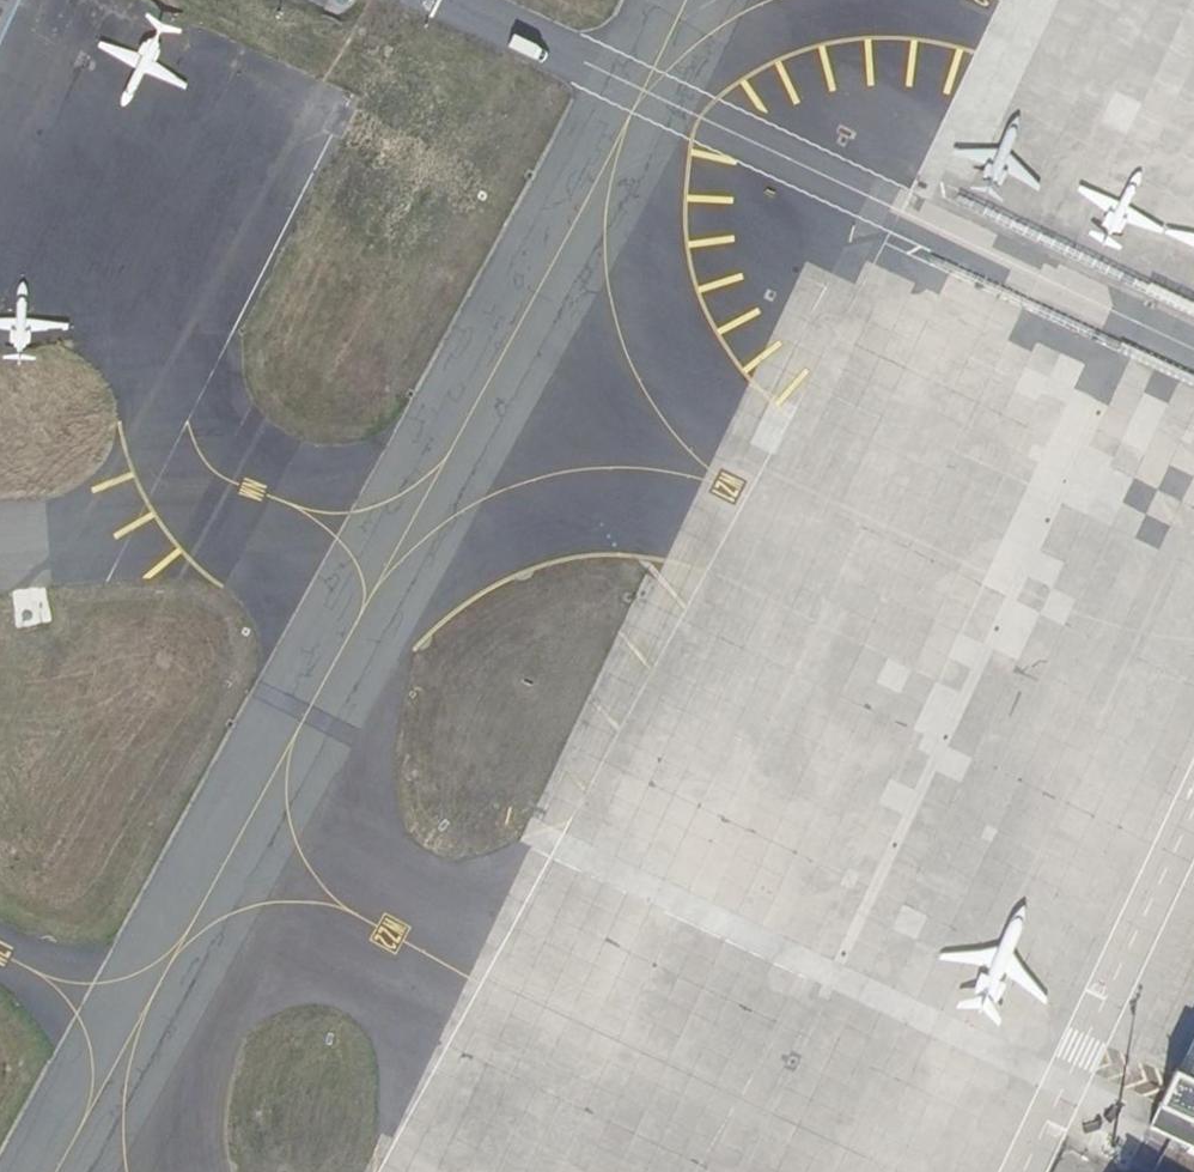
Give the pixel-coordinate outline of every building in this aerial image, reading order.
[(19,0),(0,0),(0,41),(19,0)] [(1149,1125),(1193,1146),(1193,1030),(1149,1125)]
